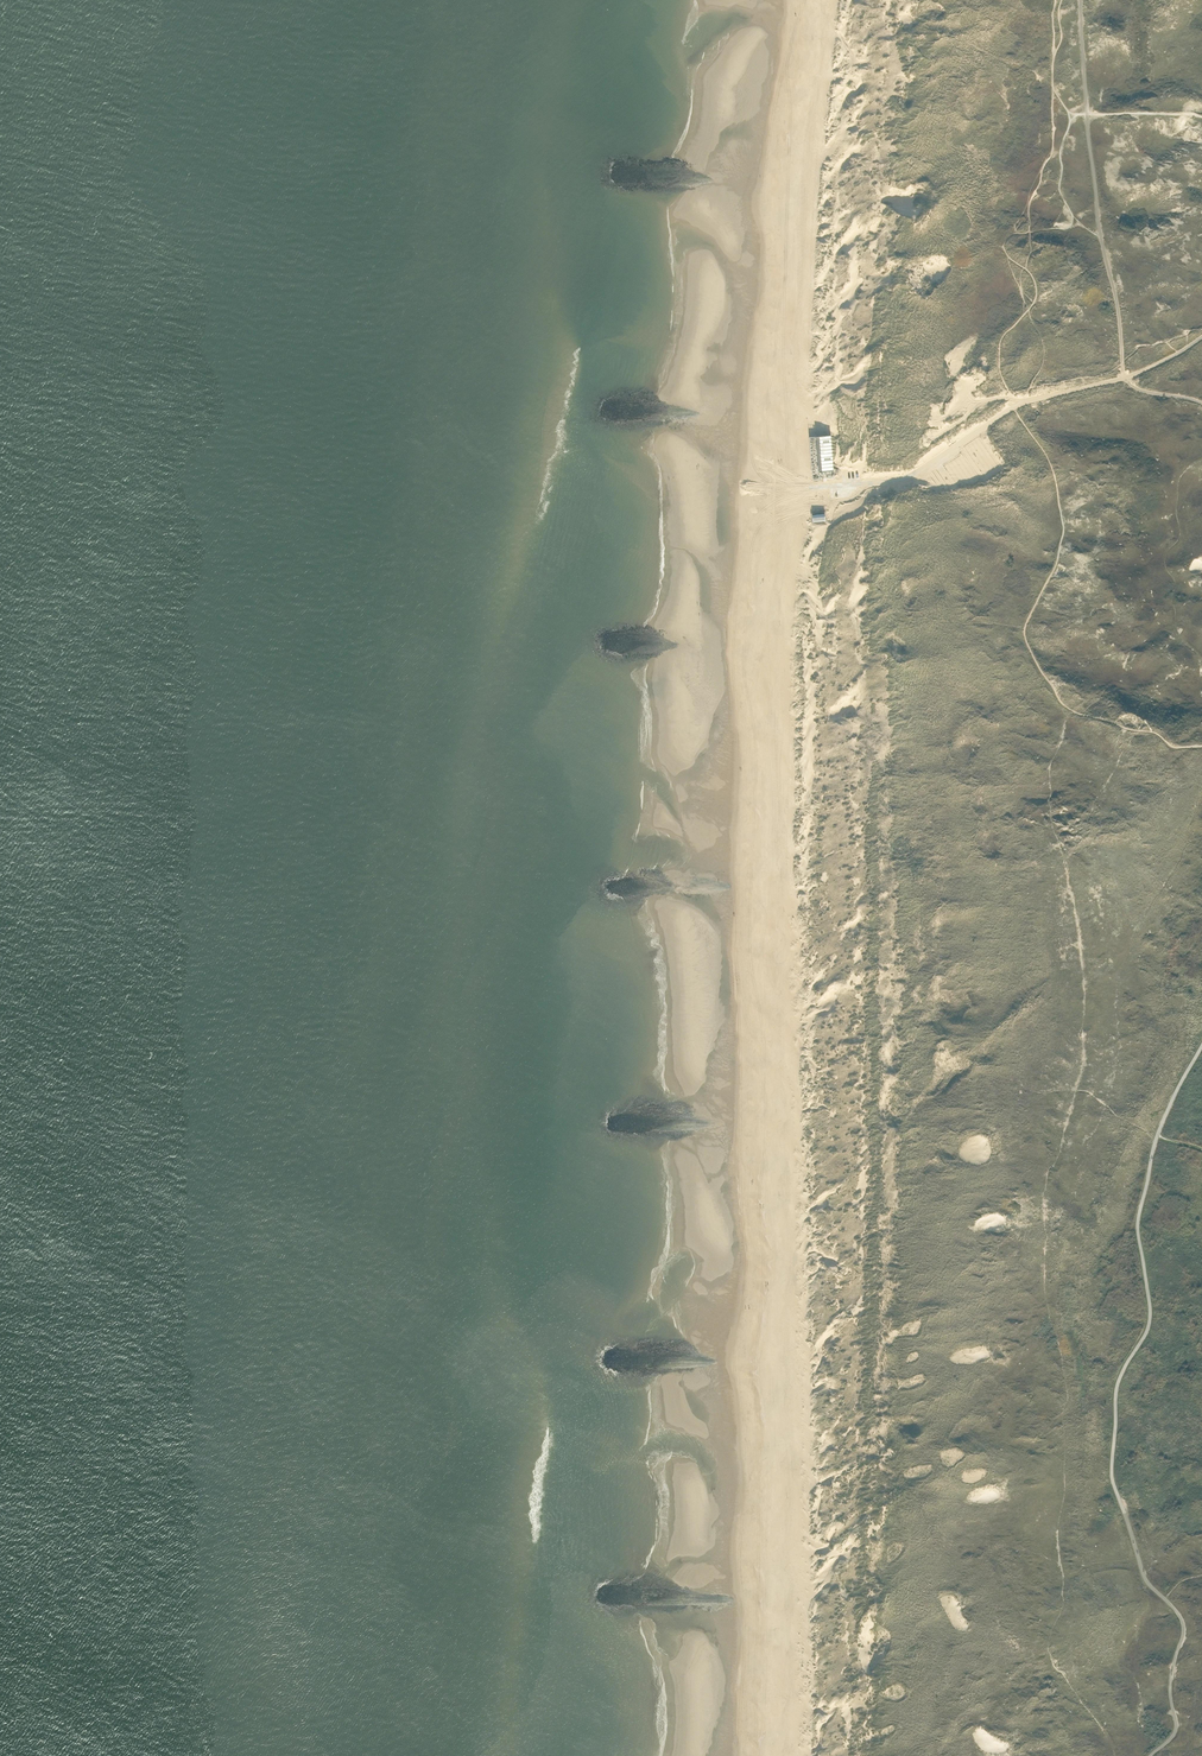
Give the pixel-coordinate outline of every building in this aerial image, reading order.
[(829,434),(815,435),(817,471),(831,470),(829,434)] [(826,513),(825,511),(810,512),(811,522),(826,520),(826,513)]
